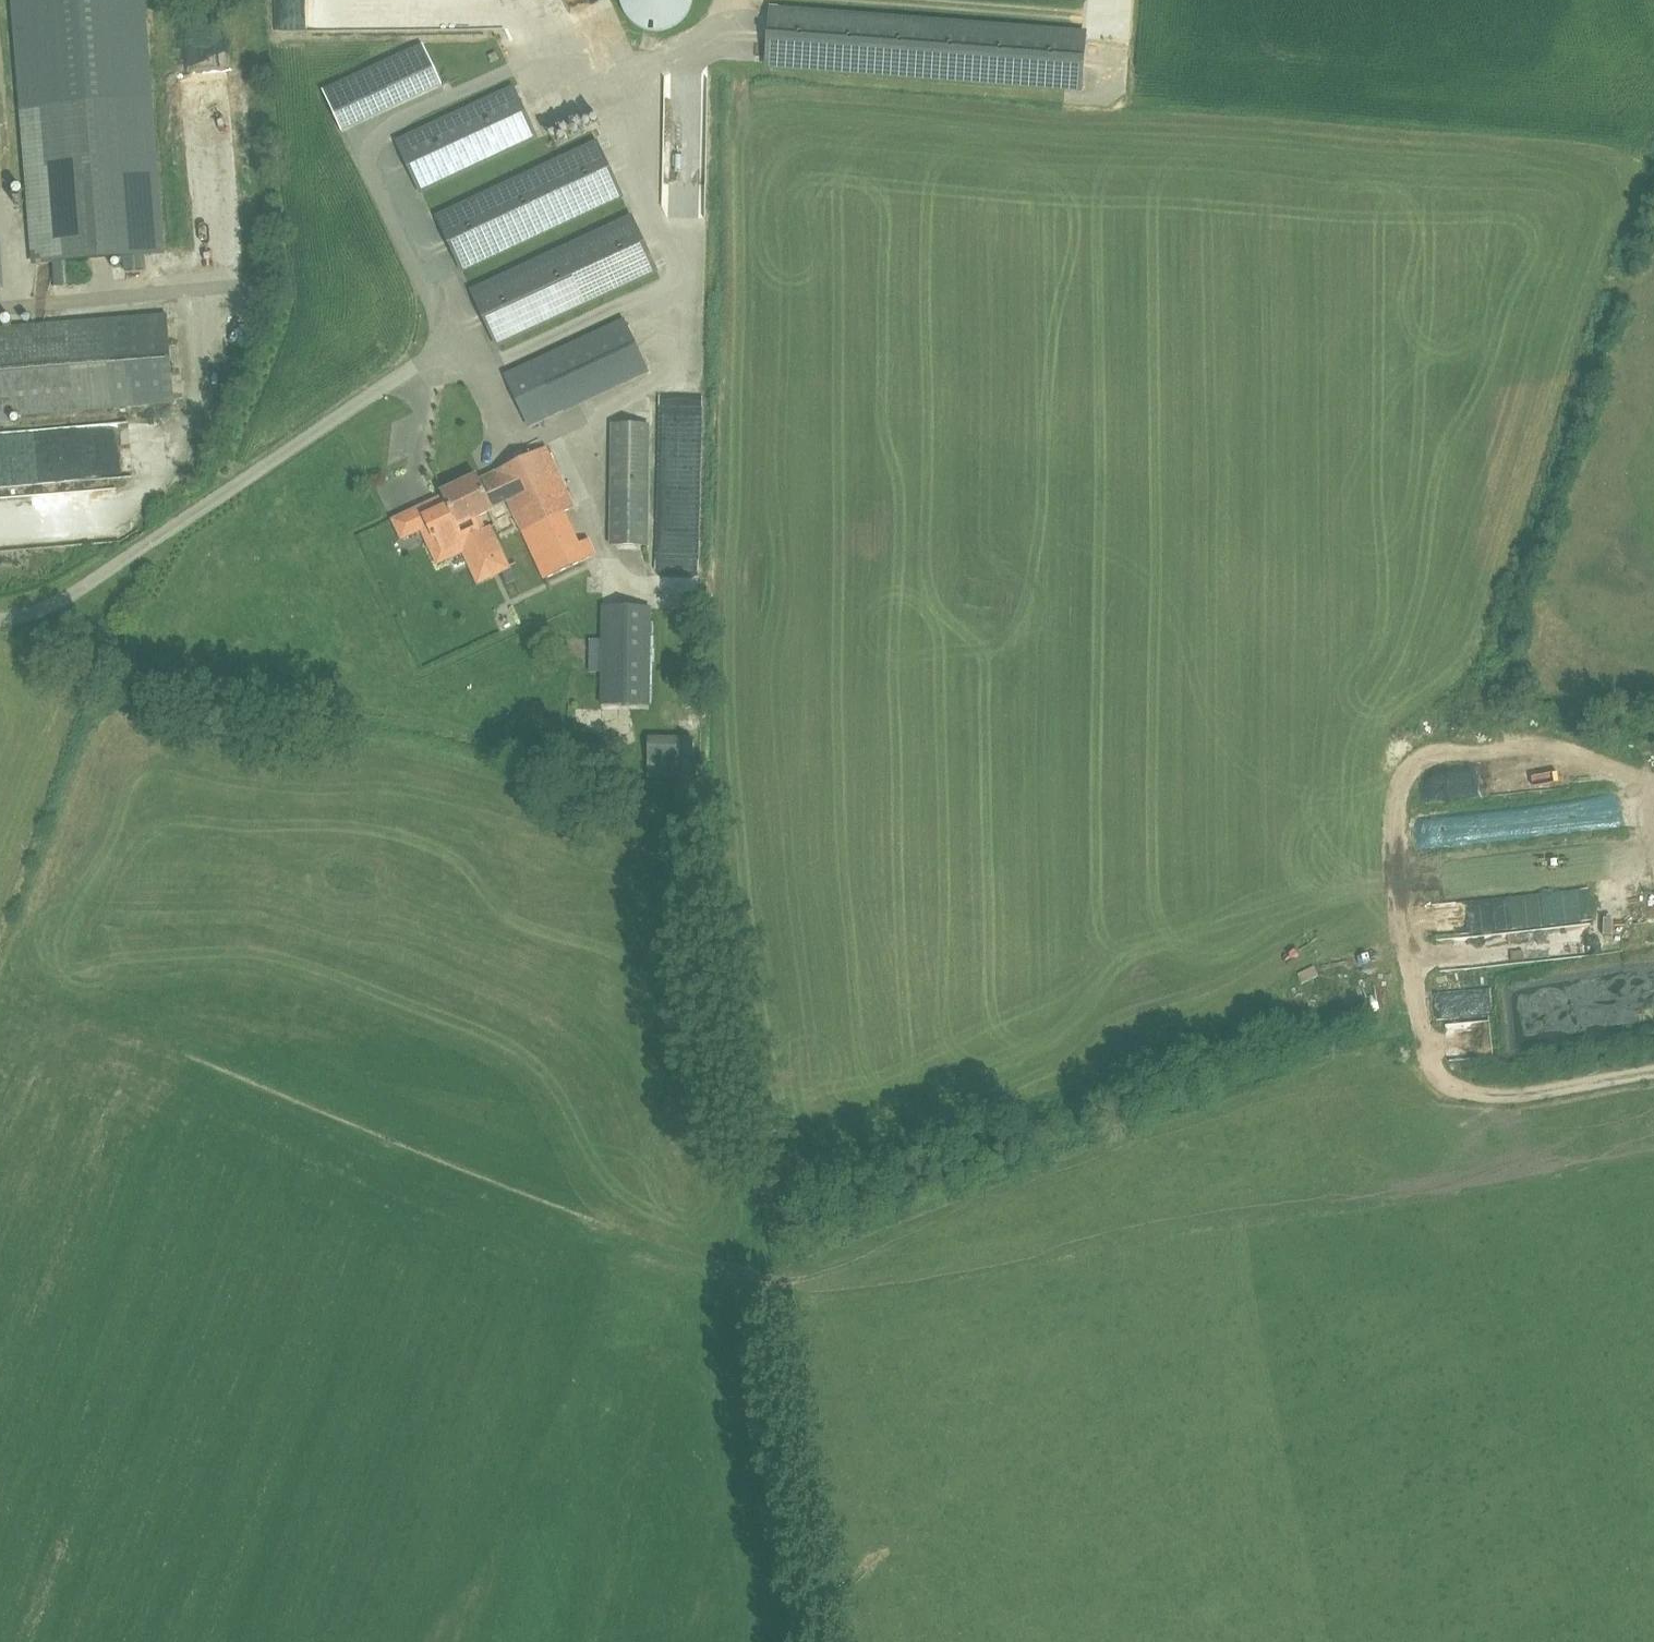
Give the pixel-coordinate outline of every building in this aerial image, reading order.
[(26,103),(150,93),(143,0),(18,0),(26,103)] [(623,2),(625,8),(629,14),(632,18),(637,22),(644,27),(656,29),(663,29),(669,27),(675,24),(681,20),(686,15),(689,9),(692,1),(692,0),(623,0),(623,2)] [(766,65),(1080,89),(1085,31),(770,7),(766,65)] [(338,107),(439,75),(428,42),(327,74),(338,107)] [(446,70),(342,113),(350,133),(455,90),(446,70)] [(396,141),(420,192),(536,138),(512,87),(396,141)] [(26,103),(21,103),(33,264),(55,262),(75,261),(122,257),(141,256),(142,256),(164,254),(152,93),(150,93),(26,103)] [(624,198),(597,139),(434,215),(461,274),(624,198)] [(631,214),(469,289),(496,348),(659,272),(631,214)] [(141,256),(122,257),(123,270),(143,269),(142,256),(141,256)] [(75,261),(55,262),(57,284),(76,283),(75,261)] [(116,405),(174,400),(167,313),(0,328),(0,415),(116,405)] [(623,319),(504,374),(528,426),(647,371),(623,319)] [(649,424),(612,423),(610,543),(647,544),(649,424)] [(493,499),(497,506),(508,501),(544,578),(595,554),(588,538),(577,543),(562,511),(573,506),(546,447),(482,476),(485,481),(493,499)] [(492,509),(497,506),(493,499),(485,481),(482,476),(478,478),(476,474),(441,490),(447,500),(422,511),(447,560),(463,553),(477,584),(510,569),(490,527),(485,530),(478,515),(492,509)] [(406,511),(391,518),(400,537),(415,530),(406,511)] [(516,580),(511,569),(502,573),(507,584),(516,580)] [(651,606),(601,605),(600,704),(650,705),(651,606)] [(692,779),(693,736),(649,736),(648,778),(692,779)] [(1627,930),(1627,917),(1600,918),(1600,932),(1627,930)] [(1519,988),(1525,1037),(1617,1027),(1615,1008),(1605,1009),(1601,979),(1519,988)]
